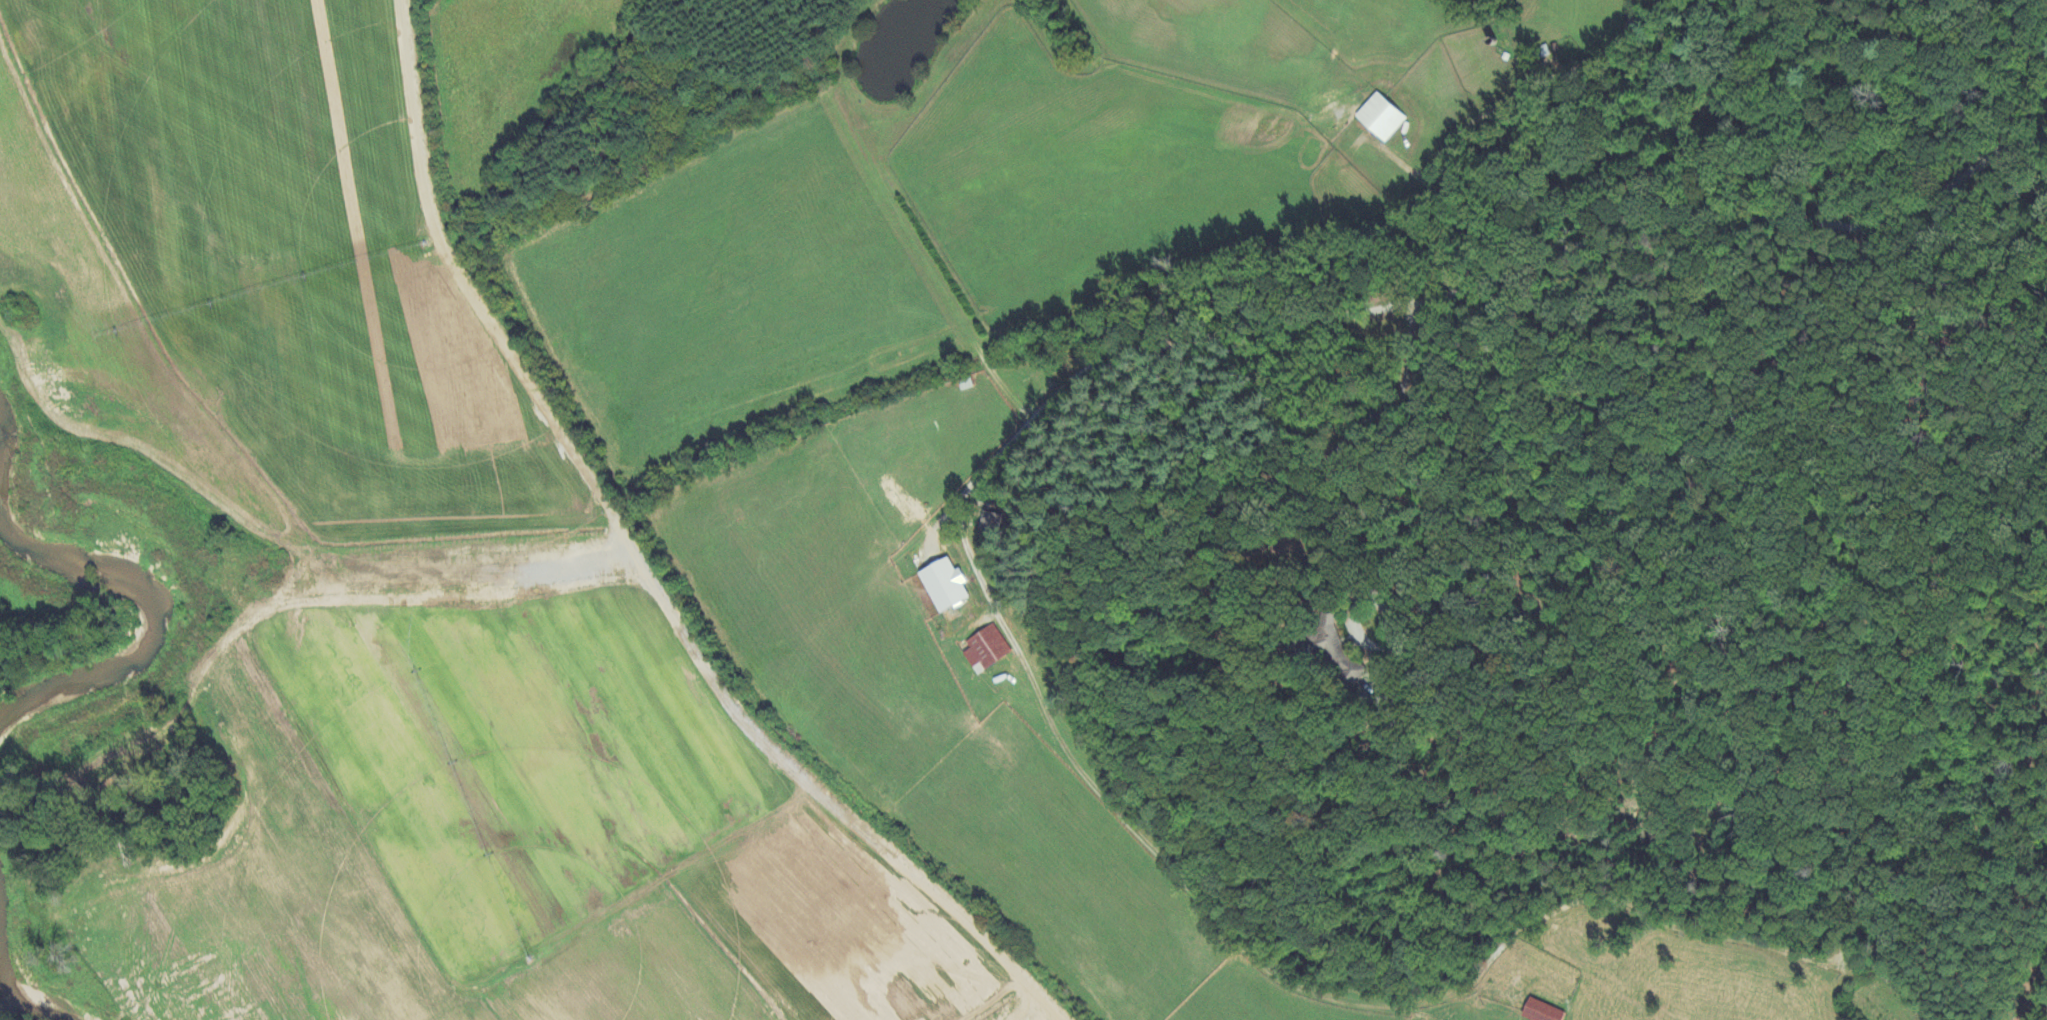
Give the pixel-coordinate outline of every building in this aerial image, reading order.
[(1564,1014),(1528,999),(1519,1018),(1523,1019),(1561,1019),(1564,1014)]
